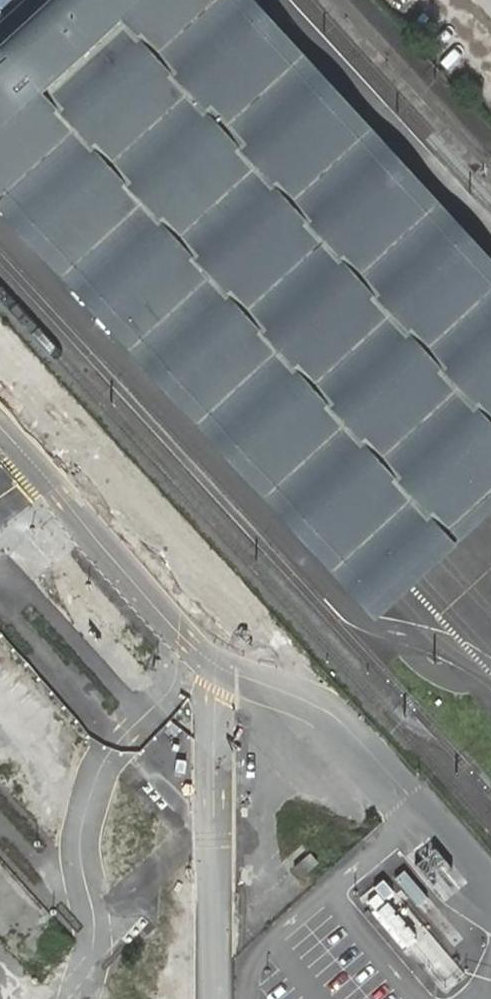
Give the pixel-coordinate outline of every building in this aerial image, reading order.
[(0,123),(0,189),(28,163),(164,311),(137,338),(372,594),(388,580),(409,560),(432,539),(452,521),(473,501),(490,484),(490,279),(233,0),(133,0),(0,123)] [(0,41),(0,123),(133,0),(45,0),(0,41)] [(0,189),(137,338),(164,311),(28,163),(0,189)] [(286,863),(308,877),(321,856),(299,842),(286,863)] [(362,898),(408,946),(426,928),(379,881),(362,898)]
